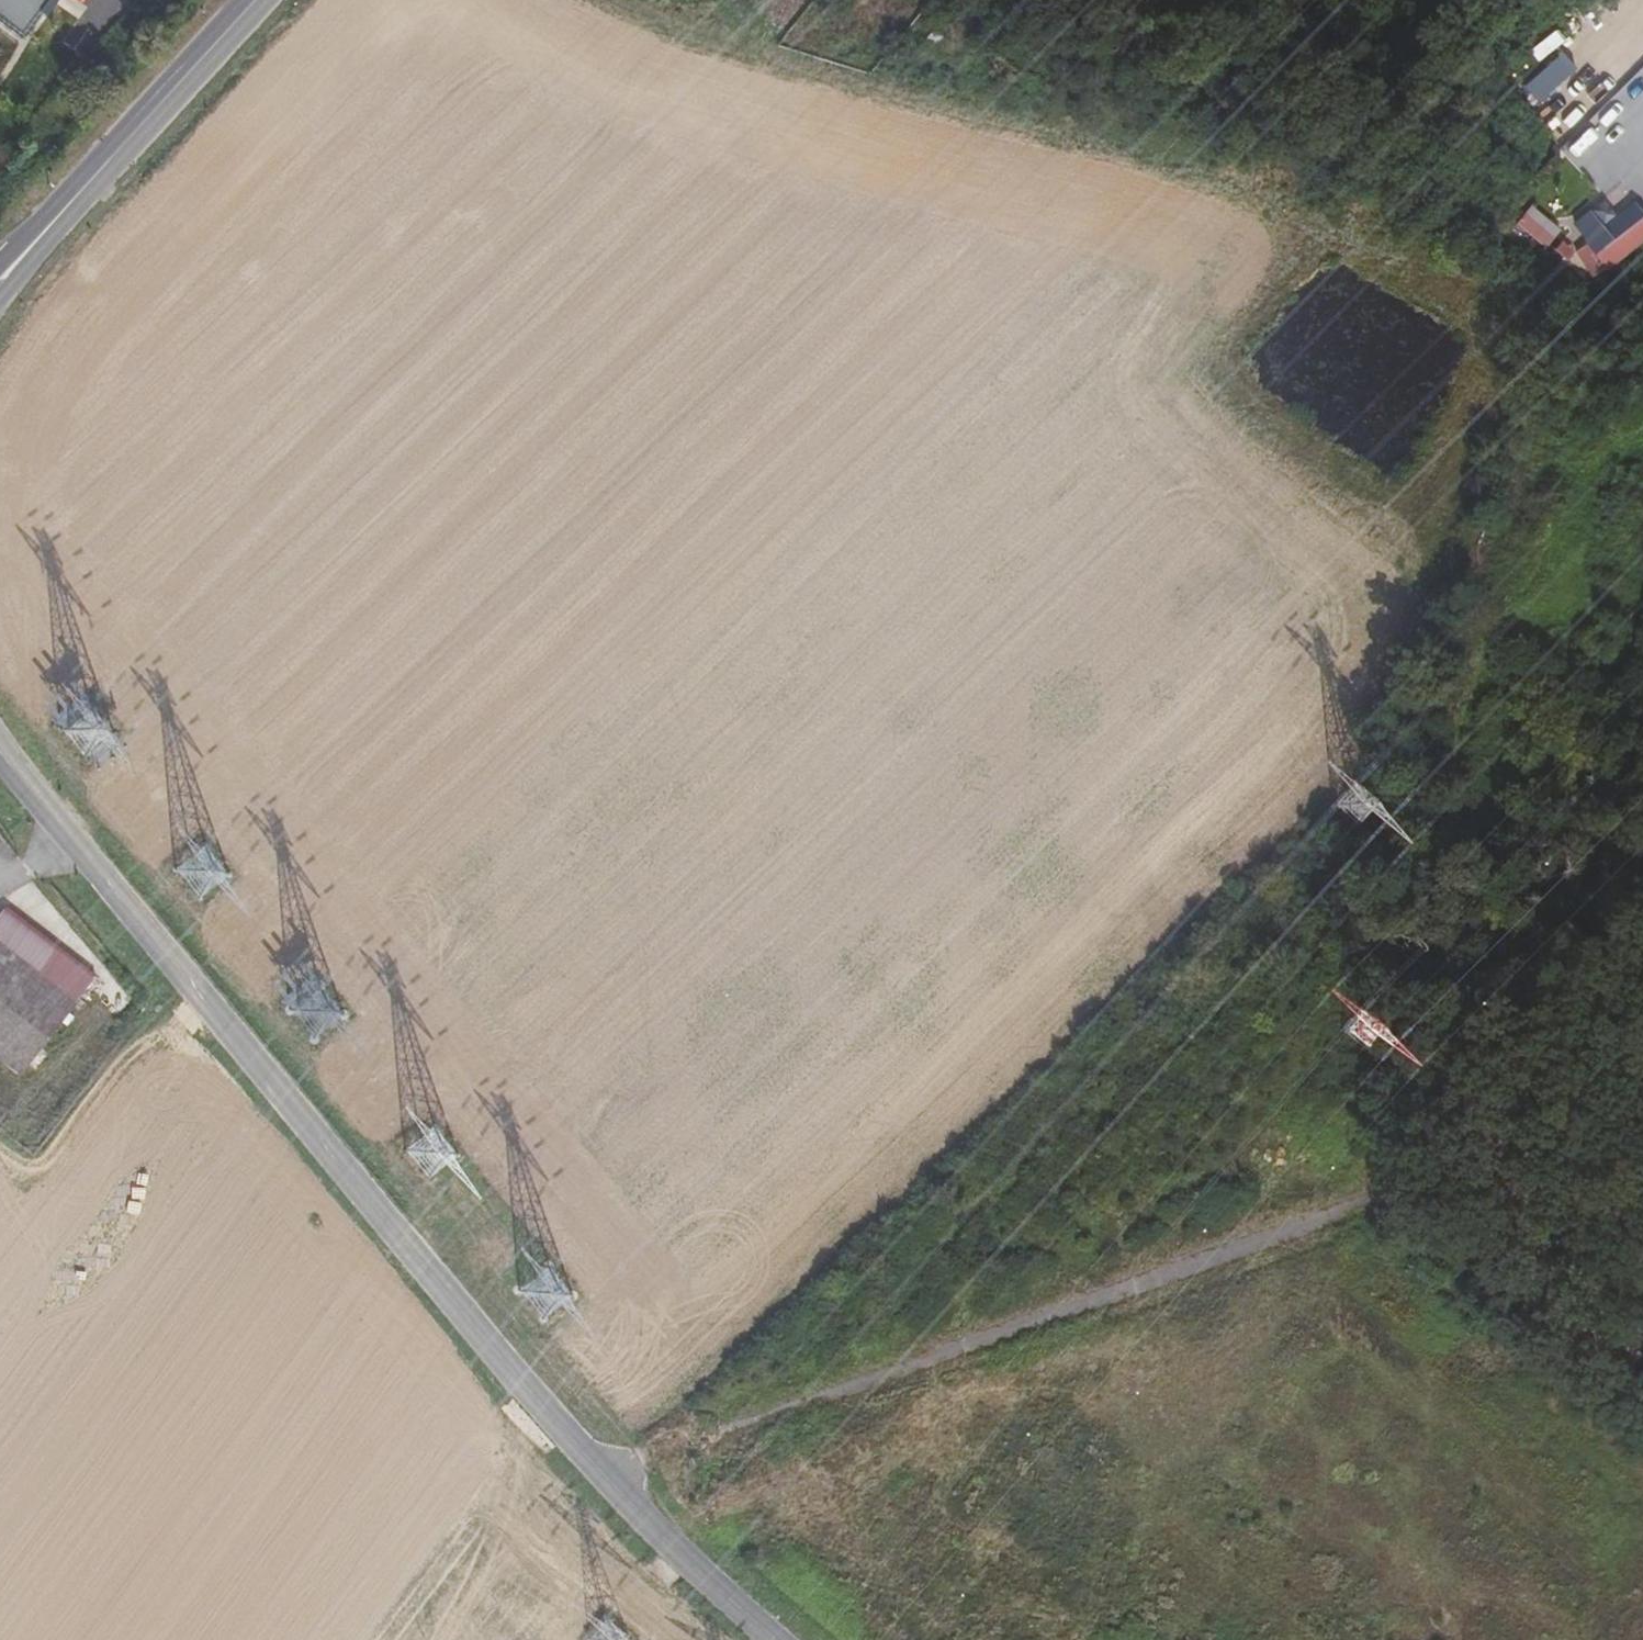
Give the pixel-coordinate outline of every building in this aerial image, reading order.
[(22,39),(51,0),(0,0),(0,23),(22,39)] [(1563,49),(1525,83),(1540,100),(1578,66),(1563,49)] [(1635,185),(1573,231),(1597,263),(1623,244),(1642,229),(1642,196),(1635,185)] [(1532,203),(1517,222),(1548,247),(1563,228),(1532,203)] [(7,907),(0,915),(0,1058),(19,1073),(98,974),(7,907)]
